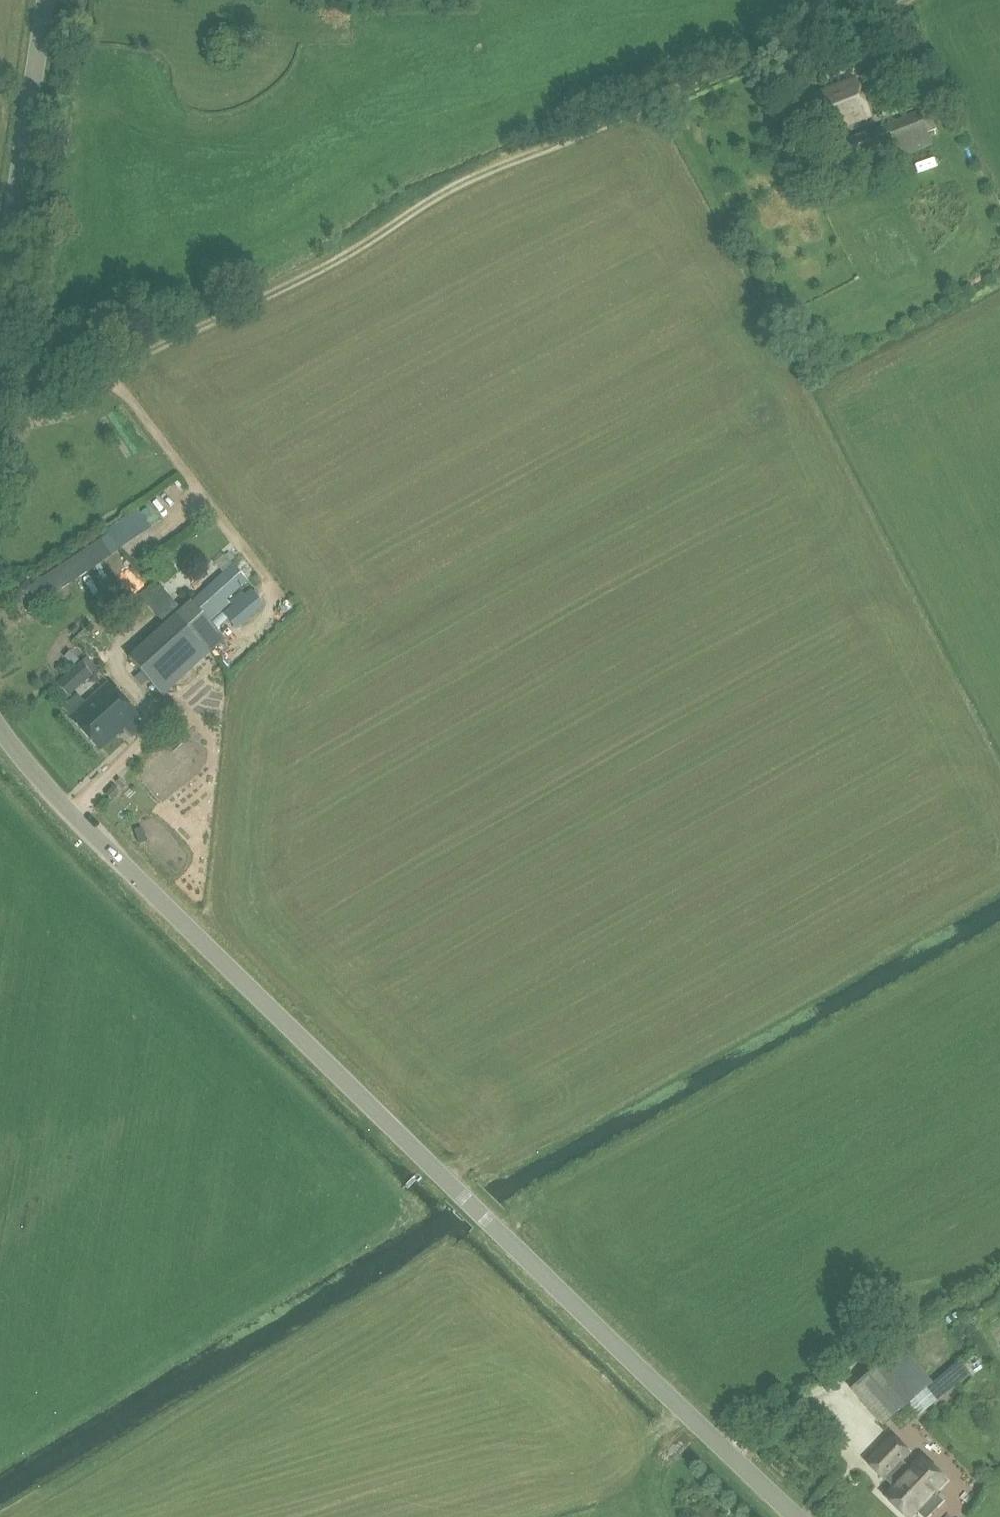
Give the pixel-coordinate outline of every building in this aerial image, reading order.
[(823,134),(832,131),(837,144),(835,145),(841,160),(891,141),(897,157),(931,145),(919,113),(846,140),(841,126),(868,116),(854,78),(809,95),(823,134)] [(116,552),(144,532),(132,516),(27,587),(39,605),(117,553),(116,552)] [(156,564),(169,579),(177,571),(164,556),(156,564)] [(225,571),(190,601),(209,622),(231,603),(227,598),(249,579),(235,563),(225,571)] [(128,658),(161,694),(224,639),(209,622),(190,601),(181,609),(160,584),(143,599),(164,625),(128,658)] [(236,628),(264,604),(251,588),(223,612),(236,628)] [(92,677),(80,664),(57,684),(69,698),(92,677)] [(109,681),(84,703),(77,695),(62,708),(69,716),(99,750),(139,713),(109,681)] [(883,1360),(850,1389),(882,1425),(914,1398),(883,1360)] [(907,1516),(910,1516),(916,1510),(923,1516),(926,1516),(942,1500),(933,1492),(945,1480),(921,1457),(909,1468),(901,1460),(908,1452),(891,1435),(866,1462),(883,1478),(884,1477),(893,1486),(884,1495),(907,1516)]
